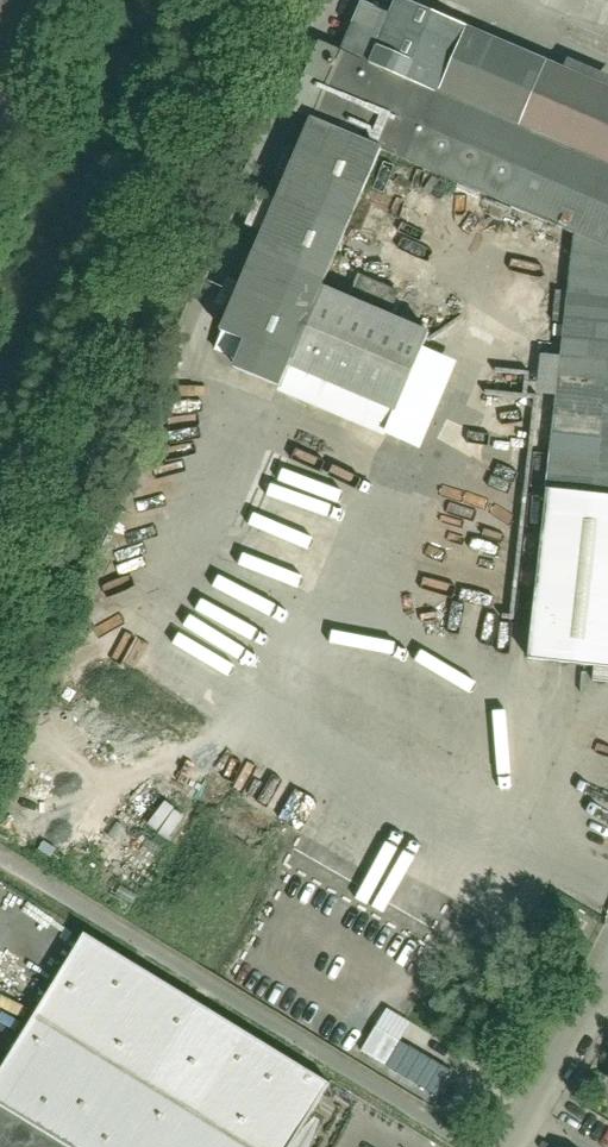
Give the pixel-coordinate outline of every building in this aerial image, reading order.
[(607,664),(607,95),(400,7),(391,26),(356,14),(210,361),(418,446),(466,351),(321,285),(373,162),(477,210),(483,197),(512,209),(489,250),(516,265),(499,310),(556,339),(521,657),(607,664)] [(165,840),(184,816),(163,800),(145,824),(165,840)] [(335,1086),(93,935),(0,1083),(0,1146),(296,1146),(335,1086)]
